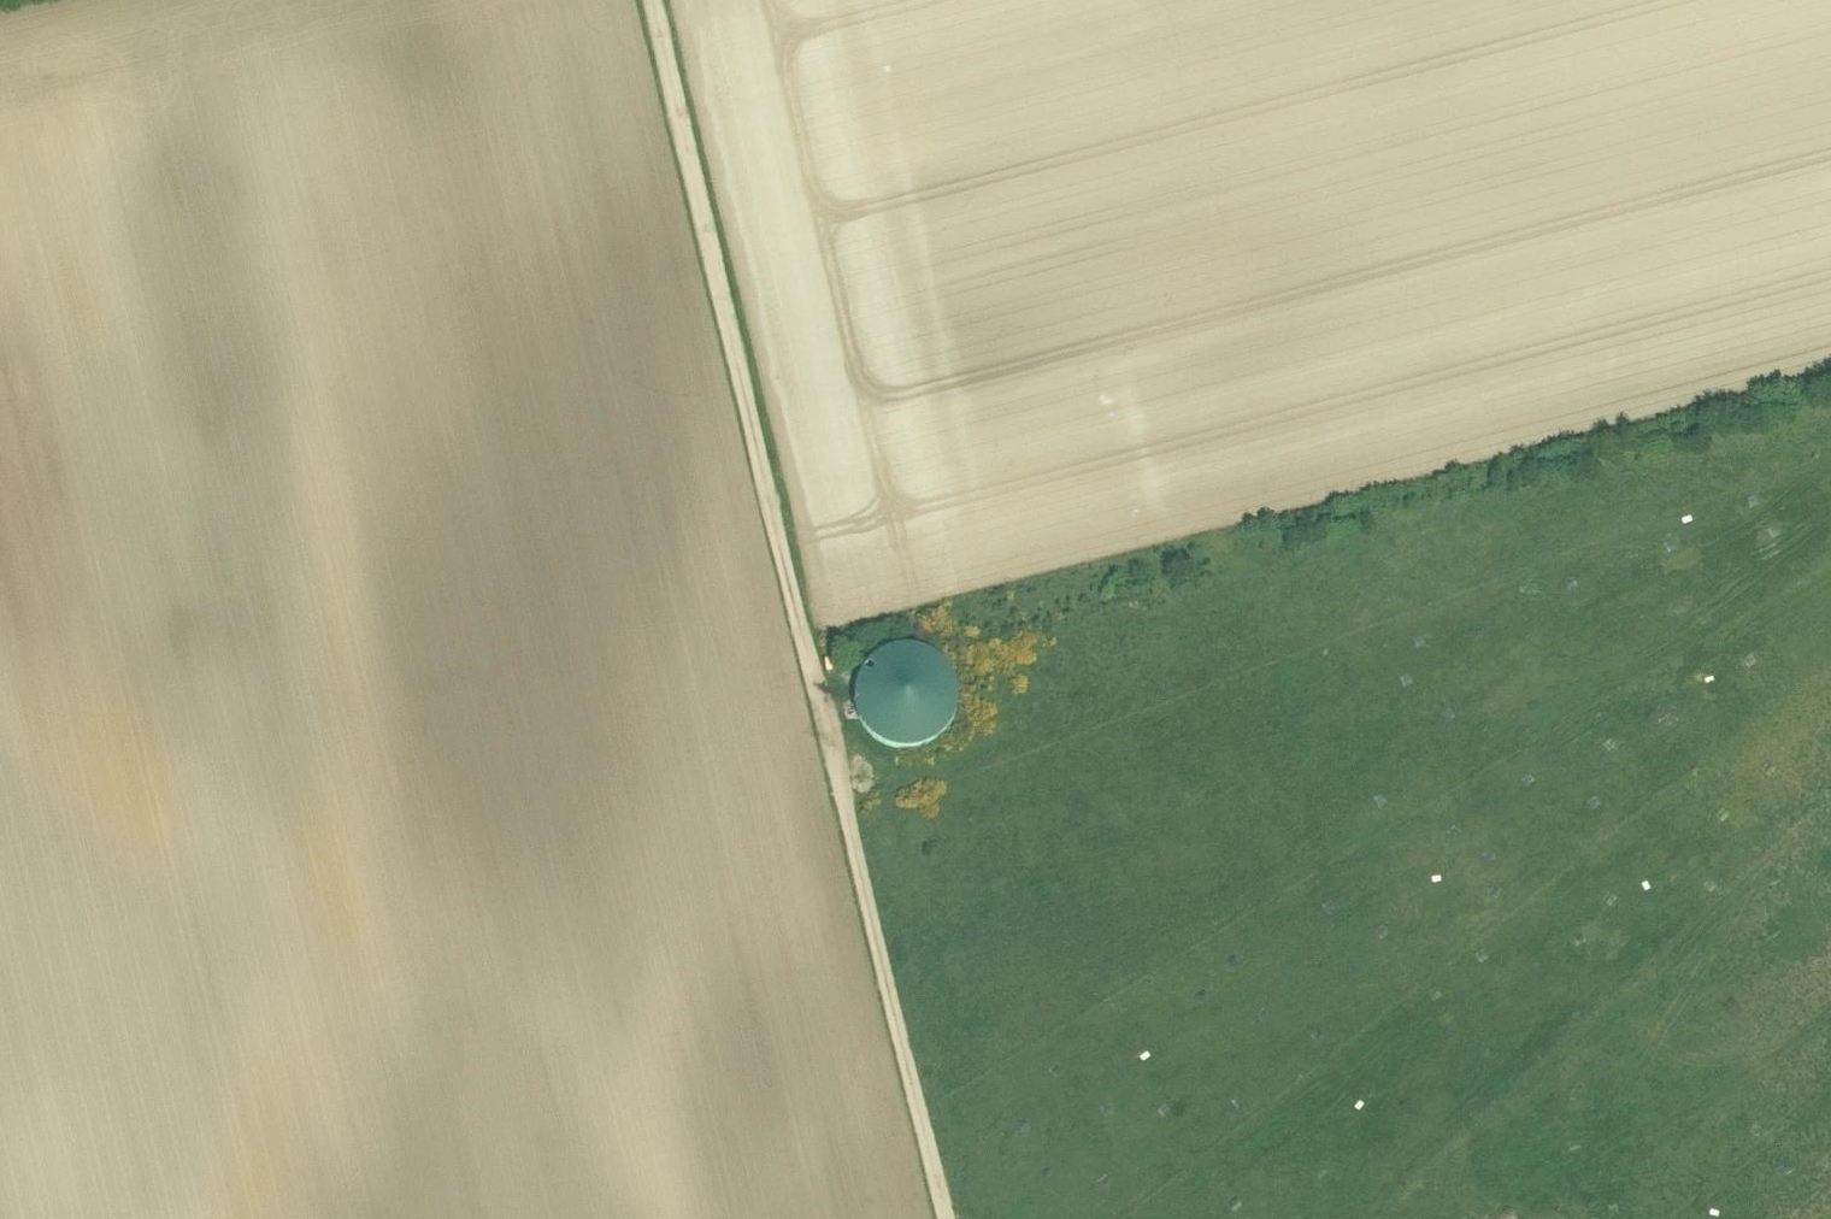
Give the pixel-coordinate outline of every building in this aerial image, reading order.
[(911,678),(913,653),(856,649),(850,744),(941,750),(944,703),(930,702),(930,705),(890,702),(892,677),(911,678)]
